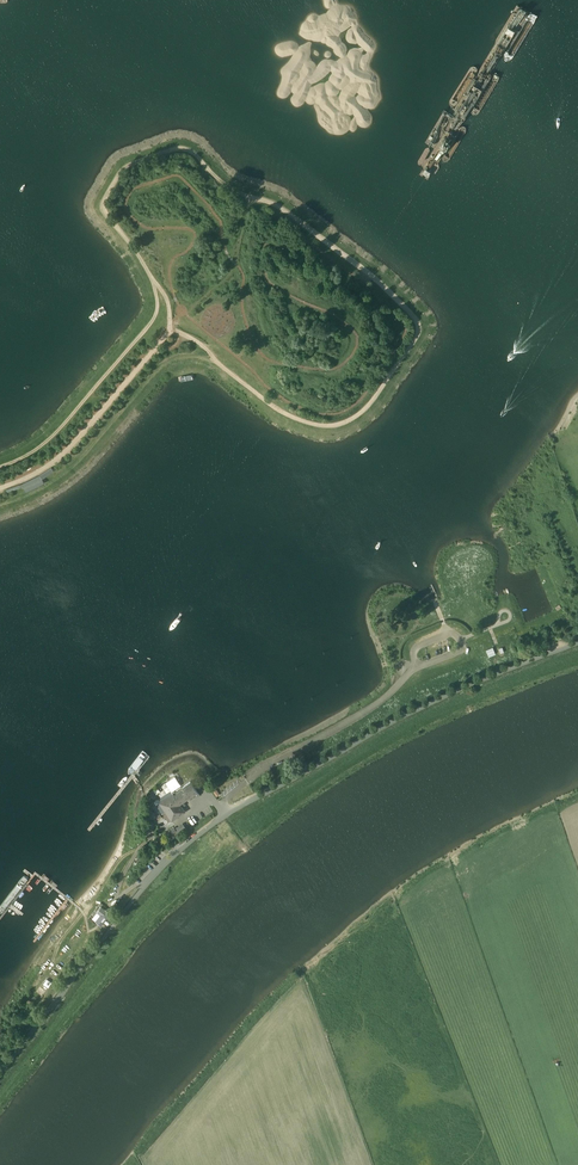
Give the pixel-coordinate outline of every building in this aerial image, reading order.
[(38,474),(21,483),(23,487),(41,478),(53,470),(51,466),(38,474)] [(510,655),(514,653),(508,639),(503,641),(510,655)] [(486,648),(489,656),(496,653),(494,646),(486,648)] [(199,794),(190,780),(172,793),(170,789),(172,789),(165,779),(156,786),(163,795),(160,797),(158,798),(155,799),(154,801),(154,803),(161,812),(156,816),(158,819),(162,817),(163,818),(165,817),(168,822),(184,811),(182,807),(191,801),(190,799),(193,796),(197,796),(199,794)] [(175,828),(175,826),(168,830),(172,838),(187,829),(183,823),(175,828)] [(23,876),(0,906),(0,913),(1,913),(2,912),(3,911),(28,880),(28,878),(28,877),(27,877),(26,876),(25,876),(24,876),(23,876)] [(101,925),(110,912),(105,908),(101,905),(96,911),(100,914),(95,920),(101,925)]
